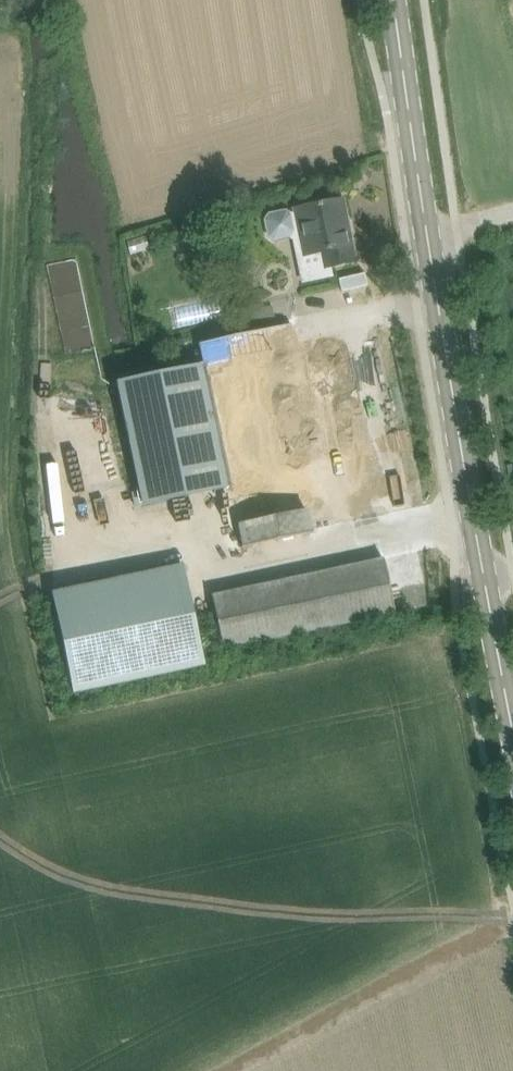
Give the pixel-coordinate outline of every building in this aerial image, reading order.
[(343,200),(343,199),(293,209),(294,212),(292,212),(287,209),(269,212),(264,220),(268,237),(274,242),(291,238),(293,240),(297,258),(302,284),(334,277),(332,266),(355,261),(348,225),(342,227),(337,201),(343,200)] [(268,323),(264,307),(264,304),(241,308),(245,328),(268,323)] [(213,341),(199,344),(203,364),(230,488),(242,548),(314,532),(275,351),(297,346),(292,324),(230,337),(229,331),(211,334),(213,341)] [(135,507),(227,488),(201,364),(117,382),(139,490),(132,492),(135,507)] [(390,558),(215,591),(226,647),(400,614),(390,558)] [(205,665),(183,565),(52,593),(74,693),(205,665)]
